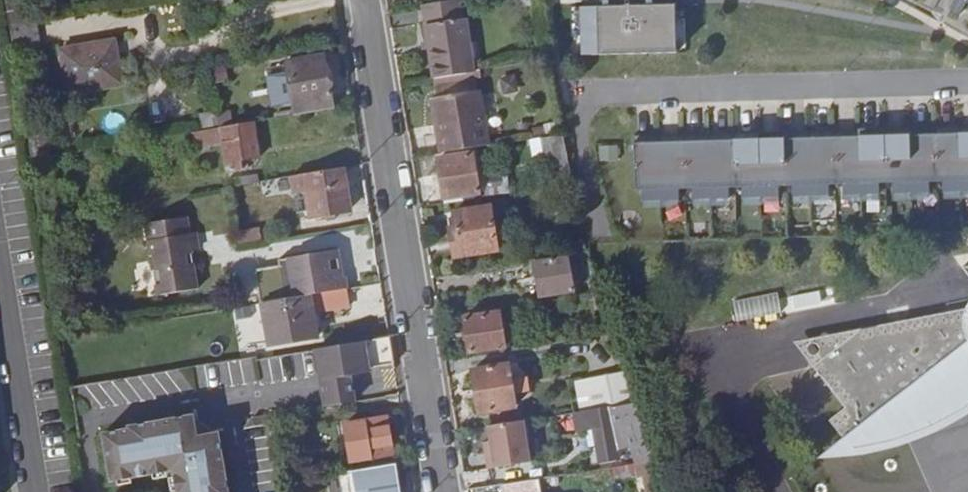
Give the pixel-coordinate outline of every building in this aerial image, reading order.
[(422,4),(434,77),(466,72),(464,52),(471,52),(468,33),(464,34),(461,0),(449,0),(422,4)] [(949,9),(959,14),(966,2),(967,3),(967,0),(954,0),(949,9)] [(8,8),(15,48),(42,45),(35,3),(8,8)] [(580,7),(581,55),(677,52),(675,4),(636,6),(636,4),(619,4),(619,6),(580,7)] [(116,37),(97,40),(98,46),(117,43),(116,37)] [(98,46),(97,40),(62,46),(69,90),(124,81),(117,43),(98,46)] [(289,65),(296,114),(334,107),(325,52),(316,53),(317,56),(299,58),(301,64),(289,65)] [(464,79),(436,84),(438,96),(466,91),(464,79)] [(439,131),(442,151),(491,144),(480,89),(466,91),(438,96),(444,131),(439,131)] [(444,131),(438,96),(433,97),(439,131),(444,131)] [(27,121),(33,159),(49,156),(43,119),(27,121)] [(220,127),(193,131),(196,150),(222,146),(227,169),(242,166),(241,158),(259,157),(254,122),(220,127)] [(632,136),(632,142),(967,133),(967,126),(632,136)] [(561,132),(544,135),(544,140),(562,138),(561,132)] [(632,142),(634,190),(641,190),(641,201),(678,200),(678,189),(691,189),(691,199),(728,198),(728,187),(741,187),(741,198),(778,197),(778,186),(791,186),(791,196),(828,195),(828,185),(842,184),(842,195),(879,194),(878,183),(892,183),(892,193),(929,192),(928,182),(942,181),(942,192),(967,191),(967,133),(632,142)] [(546,152),(564,149),(562,138),(544,140),(546,152)] [(438,157),(444,196),(477,191),(471,153),(438,157)] [(351,209),(343,166),(305,173),(313,215),(351,209)] [(244,177),(246,183),(255,182),(253,174),(244,177)] [(229,179),(231,186),(246,183),(244,177),(229,179)] [(497,249),(491,205),(452,210),(455,232),(449,233),(453,256),(497,249)] [(198,288),(191,251),(188,234),(184,235),(181,216),(150,221),(152,238),(146,239),(149,255),(156,254),(158,269),(151,269),(156,295),(198,288)] [(143,222),(146,239),(152,238),(150,221),(143,222)] [(257,226),(237,229),(240,244),(260,241),(257,226)] [(188,234),(191,251),(201,250),(197,232),(188,234)] [(565,242),(567,253),(575,252),(584,250),(583,239),(565,242)] [(340,248),(284,258),(290,296),(310,293),(332,289),(347,286),(340,248)] [(593,257),(590,249),(584,250),(575,252),(576,258),(580,258),(593,257)] [(568,259),(568,256),(533,261),(538,295),(572,290),(568,259)] [(959,265),(967,276),(967,264),(959,265)] [(347,286),(332,289),(335,304),(365,299),(363,284),(347,286)] [(290,296),(264,301),(270,341),(317,334),(310,293),(290,296)] [(776,298),(732,306),(735,325),(780,318),(776,298)] [(859,326),(811,363),(835,412),(826,419),(841,437),(848,447),(865,445),(877,442),(890,438),(903,435),(917,430),(931,423),(947,415),(964,404),(967,402),(967,305),(859,326)] [(469,351),(506,345),(500,312),(463,317),(469,351)] [(799,339),(811,363),(859,326),(799,339)] [(392,336),(363,340),(369,365),(396,362),(392,336)] [(359,341),(317,347),(322,378),(350,373),(364,372),(359,341)] [(472,368),(478,411),(514,405),(513,394),(525,392),(523,377),(510,378),(509,363),(472,368)] [(594,407),(618,404),(630,402),(626,372),(590,377),(593,399),(594,407)] [(350,373),(322,378),(326,403),(354,399),(350,373)] [(593,399),(590,377),(576,378),(579,401),(593,399)] [(618,404),(625,424),(642,420),(636,401),(630,402),(618,404)] [(964,404),(947,415),(931,423),(917,430),(903,435),(890,438),(877,442),(865,445),(848,447),(841,437),(816,456),(826,457),(847,457),(859,456),(871,454),(890,448),(912,441),(943,427),(951,423),(966,414),(967,412),(967,402),(964,404)] [(591,408),(575,411),(578,429),(588,428),(594,427),(597,441),(600,459),(619,456),(611,410),(592,413),(591,408)] [(269,422),(268,412),(251,415),(245,426),(269,422)] [(352,459),(395,453),(389,415),(348,421),(352,459)] [(103,435),(111,485),(171,475),(174,491),(229,491),(220,436),(214,437),(197,427),(195,417),(129,428),(130,431),(103,435)] [(486,452),(488,467),(531,460),(525,419),(488,424),(491,440),(492,450),(486,452)] [(625,424),(631,444),(648,440),(642,420),(625,424)] [(594,427),(588,428),(590,441),(597,441),(594,427)] [(484,441),(486,452),(492,450),(491,440),(484,441)] [(631,444),(637,461),(654,459),(648,440),(631,444)] [(645,475),(657,472),(654,459),(637,461),(645,475)] [(396,462),(360,468),(361,472),(368,471),(369,478),(362,480),(364,491),(401,491),(396,462)] [(360,468),(347,470),(350,491),(364,491),(362,480),(361,472),(360,468)] [(361,472),(362,480),(369,478),(368,471),(361,472)] [(657,472),(645,475),(649,491),(662,491),(657,472)] [(516,484),(517,491),(532,491),(530,481),(516,484)] [(467,491),(499,491),(498,485),(497,484),(467,489),(467,491)]
